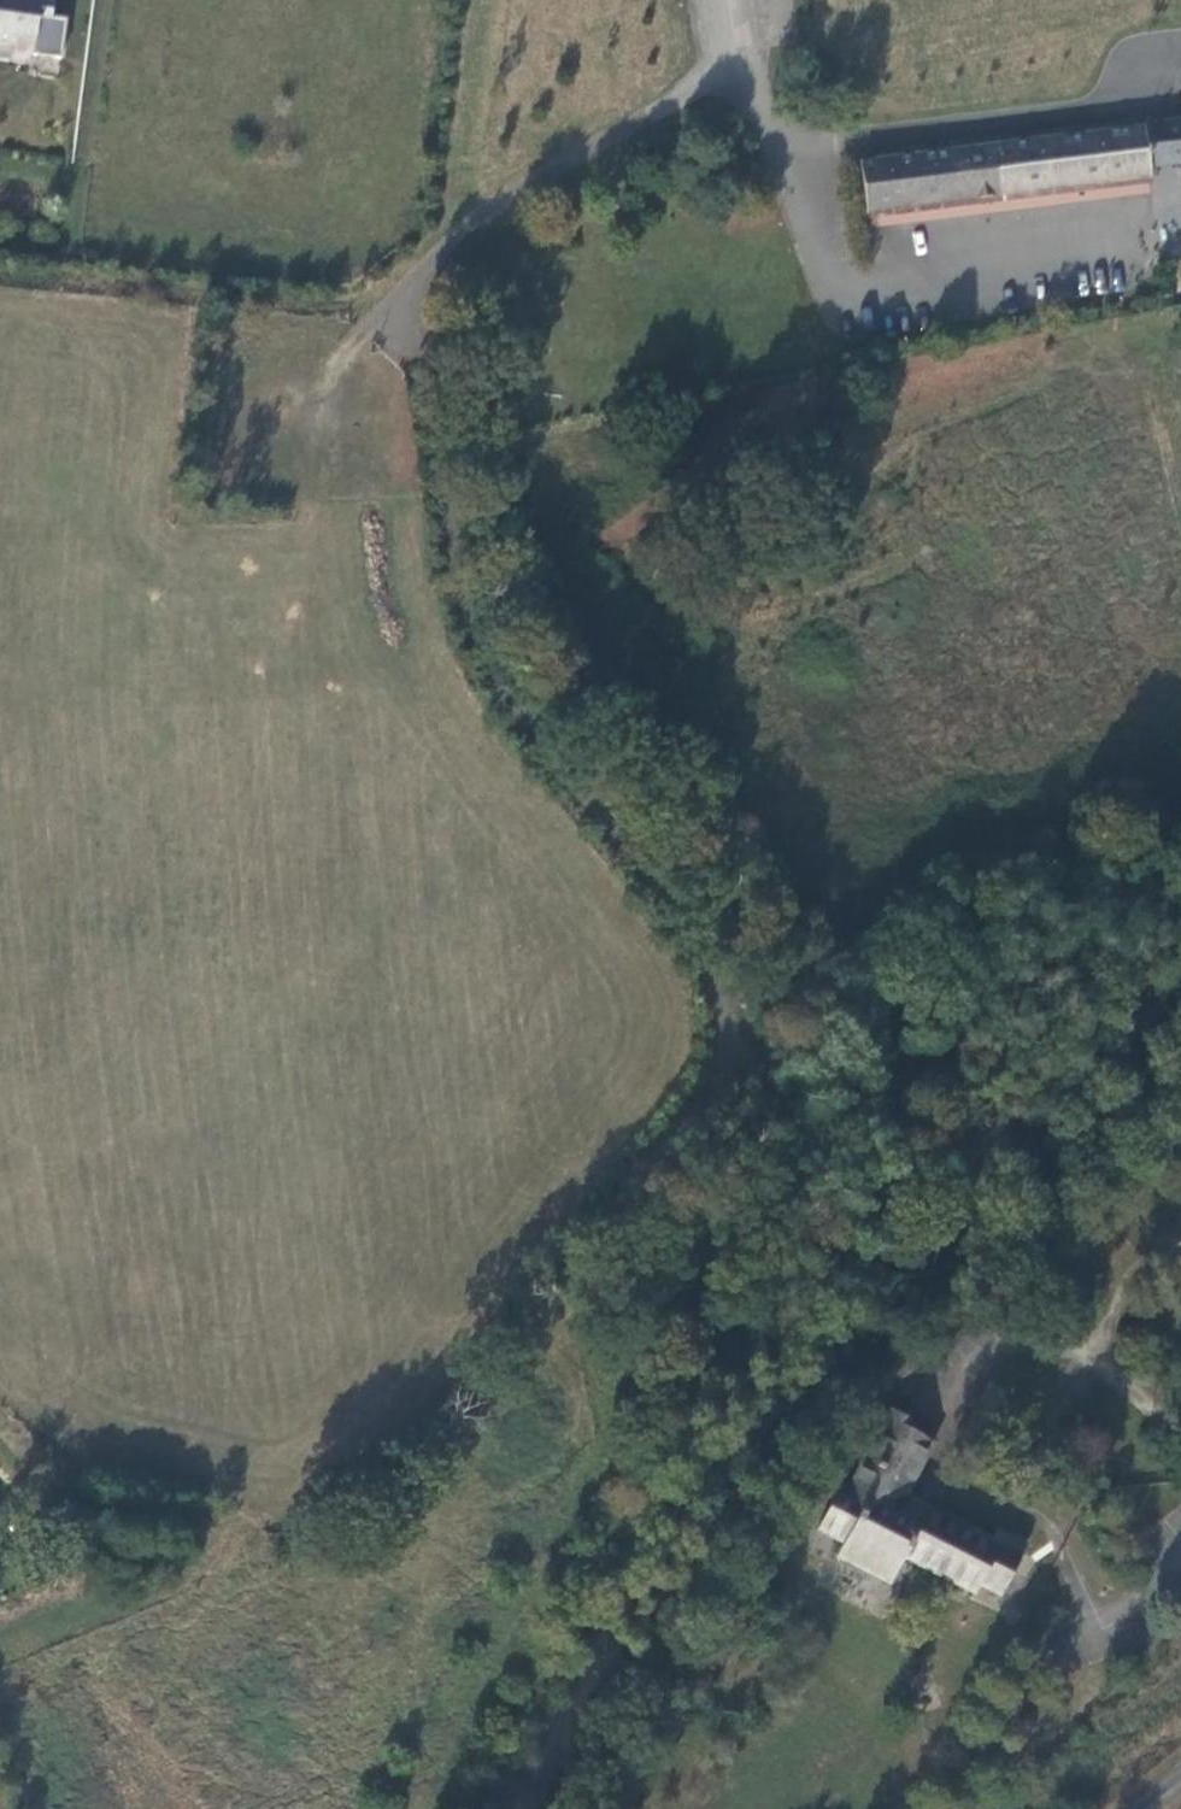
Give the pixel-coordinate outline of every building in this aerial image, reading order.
[(11,43),(12,34),(33,37),(31,54),(61,57),(66,18),(50,16),(52,1),(42,0),(0,0),(0,41),(11,43)] [(1160,114),(1165,160),(1180,158),(1180,112),(1160,114)] [(1160,114),(856,150),(862,204),(1149,170),(1148,162),(1165,160),(1160,114)] [(854,1537),(848,1552),(901,1578),(915,1553),(986,1588),(991,1580),(1012,1589),(1038,1540),(1006,1524),(1001,1535),(916,1493),(943,1438),(913,1423),(917,1413),(900,1405),(857,1483),(852,1480),(829,1525),(854,1537)]
